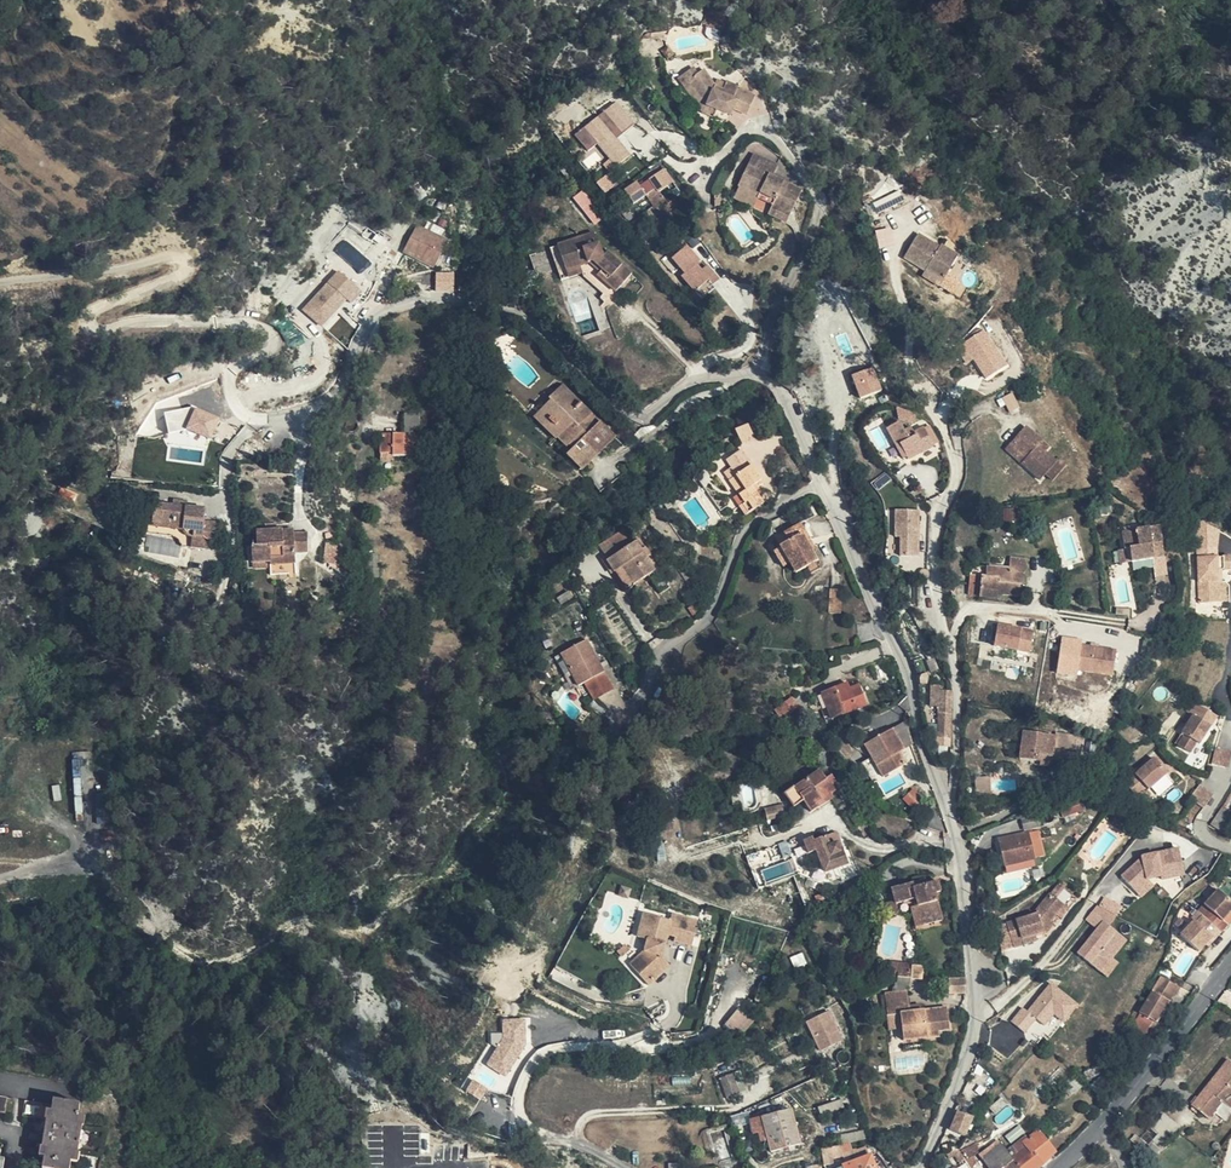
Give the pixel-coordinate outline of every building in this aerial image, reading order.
[(725,15),(722,14),(719,17),(714,22),(708,29),(722,32),(725,15)] [(719,17),(708,15),(705,28),(708,29),(714,22),(719,17)] [(690,82),(700,75),(695,68),(680,79),(704,115),(715,120),(717,113),(709,109),(690,82)] [(705,71),(700,75),(690,82),(709,109),(717,113),(715,120),(729,126),(735,111),(749,117),(757,99),(739,91),(727,86),(725,91),(717,87),(705,71)] [(719,81),(717,87),(725,91),(727,86),(728,85),(719,81)] [(727,86),(739,91),(740,88),(728,83),(728,85),(727,86)] [(598,143),(616,166),(631,154),(617,136),(635,123),(617,100),(574,133),(587,151),(598,143)] [(756,171),(761,159),(754,156),(749,168),(756,171)] [(773,180),(775,177),(779,168),(761,159),(756,171),(749,168),(739,189),(758,199),(761,193),(778,201),(776,206),(773,213),(790,222),(803,194),(788,187),(773,180)] [(660,194),(669,187),(659,172),(640,187),(649,199),(658,191),(660,194)] [(607,173),(596,183),(605,193),(616,183),(607,173)] [(789,184),(775,177),(773,180),(788,187),(789,184)] [(668,206),(678,199),(669,187),(660,194),(658,191),(649,199),(656,208),(657,210),(666,203),(668,206)] [(758,199),(739,189),(734,200),(753,210),(758,199)] [(608,215),(586,190),(583,193),(604,219),(608,216),(608,215)] [(604,219),(583,193),(575,199),(597,225),(604,219)] [(758,199),(776,206),(778,201),(761,193),(758,199)] [(787,227),(790,222),(773,213),(770,219),(787,227)] [(890,226),(876,223),(875,228),(889,231),(890,226)] [(428,224),(424,233),(441,241),(444,232),(428,224)] [(441,241),(424,233),(416,228),(404,254),(434,269),(447,243),(441,241)] [(596,235),(559,248),(569,278),(582,274),(580,268),(593,264),(603,273),(599,278),(609,286),(616,293),(632,274),(608,255),(604,258),(601,249),(596,235)] [(927,271),(944,281),(957,257),(941,247),(940,250),(918,237),(903,261),(925,274),(927,271)] [(700,295),(720,279),(688,242),(669,258),(700,295)] [(559,248),(552,250),(560,274),(562,281),(569,278),(559,248)] [(560,274),(552,250),(530,258),(539,281),(560,274)] [(580,268),(582,274),(604,292),(609,286),(599,278),(603,273),(593,264),(580,268)] [(322,328),(360,289),(339,269),(301,308),(322,328)] [(939,288),(944,281),(927,271),(925,274),(922,279),(939,288)] [(435,290),(454,290),(454,272),(435,272),(435,290)] [(1080,352),(1069,358),(1077,374),(1088,369),(1080,352)] [(871,363),(848,374),(868,412),(890,401),(871,363)] [(1005,387),(999,376),(997,371),(987,377),(988,379),(979,383),(989,402),(994,399),(1007,392),(1011,390),(1009,385),(1005,387)] [(1005,373),(999,376),(1005,387),(1009,385),(1010,384),(1005,373)] [(574,450),(567,458),(581,471),(615,439),(564,387),(549,401),(552,403),(544,411),(551,419),(547,423),(553,430),(550,434),(557,441),(561,437),(569,445),(574,450)] [(1007,392),(994,399),(997,406),(1011,399),(1007,392)] [(186,431),(214,438),(220,415),(193,408),(186,431)] [(166,412),(169,433),(193,429),(190,409),(166,412)] [(404,441),(412,442),(412,433),(420,432),(421,416),(404,416),(404,436),(404,441)] [(934,447),(924,429),(924,428),(914,433),(911,428),(904,432),(899,424),(887,431),(903,460),(907,458),(908,461),(926,451),(934,447)] [(748,426),(737,430),(744,446),(754,442),(748,426)] [(930,427),(924,429),(934,447),(938,445),(930,427)] [(1030,427),(1017,443),(1033,455),(1029,461),(1049,476),(1063,457),(1045,444),(1039,439),(1042,435),(1030,427)] [(1049,440),(1042,435),(1039,439),(1045,444),(1049,440)] [(413,458),(412,442),(404,441),(404,436),(380,436),(380,455),(393,455),(393,457),(413,458)] [(1033,455),(1017,443),(1012,449),(1029,461),(1033,455)] [(561,452),(567,458),(574,450),(569,445),(561,452)] [(938,445),(934,447),(926,451),(931,460),(943,454),(938,445)] [(746,503),(740,508),(746,516),(763,506),(752,488),(762,482),(742,453),(728,462),(732,469),(738,477),(731,482),(740,495),(746,503)] [(893,453),(884,458),(888,467),(897,462),(893,453)] [(393,463),(393,457),(393,455),(380,455),(380,463),(393,463)] [(738,477),(732,469),(726,474),(731,482),(738,477)] [(708,473),(698,480),(706,491),(716,485),(708,473)] [(734,499),(740,508),(746,503),(740,495),(734,499)] [(174,499),(173,508),(187,510),(188,500),(174,499)] [(151,505),(148,535),(184,539),(183,547),(183,548),(214,552),(217,526),(205,525),(206,512),(187,510),(173,508),(151,505)] [(919,555),(918,508),(893,508),(894,536),(899,535),(900,555),(919,555)] [(806,544),(811,542),(801,526),(786,535),(791,543),(780,550),(790,565),(796,575),(817,562),(812,553),(806,544)] [(1132,562),(1154,560),(1163,559),(1158,527),(1121,533),(1124,550),(1129,549),(1131,562),(1132,562)] [(294,532),(276,533),(266,533),(256,534),(257,548),(252,548),(253,565),(271,564),(271,567),(296,566),(295,556),(308,555),(307,534),(294,535),(294,532)] [(184,539),(148,535),(147,543),(183,547),(184,539)] [(816,551),(811,542),(806,544),(812,553),(816,551)] [(619,571),(629,587),(633,585),(634,587),(655,573),(646,560),(641,552),(636,544),(608,562),(616,574),(617,573),(619,571)] [(641,552),(646,560),(651,556),(646,549),(641,552)] [(1129,549),(1124,550),(1119,551),(1121,564),(1131,562),(1129,549)] [(790,565),(780,550),(774,553),(784,569),(790,565)] [(1196,553),(1197,562),(1218,559),(1216,551),(1196,553)] [(378,556),(368,557),(369,580),(379,579),(378,556)] [(1027,561),(1010,559),(1009,570),(986,567),(986,578),(971,576),(969,596),(997,599),(997,596),(1019,598),(1021,586),(1025,586),(1027,561)] [(1201,605),(1207,604),(1209,606),(1219,605),(1219,604),(1217,586),(1216,573),(1230,572),(1230,559),(1218,559),(1197,562),(1201,605)] [(627,589),(629,587),(619,571),(617,573),(627,589)] [(1217,586),(1219,604),(1227,604),(1225,586),(1217,586)] [(842,591),(830,591),(829,614),(840,614),(842,591)] [(440,597),(440,596),(424,599),(426,606),(441,604),(440,597)] [(997,622),(993,645),(1030,652),(1035,629),(997,622)] [(1060,636),(1057,671),(1113,676),(1116,647),(1080,644),(1081,638),(1060,636)] [(587,643),(557,659),(573,689),(583,684),(591,699),(612,688),(587,643)] [(925,659),(912,664),(918,678),(930,672),(925,659)] [(847,684),(823,694),(833,720),(867,707),(859,688),(850,691),(847,684)] [(940,688),(931,687),(930,708),(936,708),(936,748),(949,749),(951,747),(951,693),(940,693),(940,688)] [(791,701),(777,712),(784,720),(797,709),(791,701)] [(740,711),(727,711),(728,725),(741,725),(740,711)] [(784,720),(777,712),(775,713),(781,721),(784,720)] [(1211,725),(1193,715),(1183,733),(1186,734),(1180,745),(1192,752),(1198,741),(1201,743),(1211,725)] [(906,764),(900,753),(897,749),(902,746),(894,732),(866,748),(873,759),(876,758),(886,776),(906,764)] [(1021,759),(1038,761),(1039,754),(1052,756),(1054,737),(1025,733),(1021,759)] [(1213,764),(1227,767),(1230,753),(1230,752),(1216,748),(1213,764)] [(1039,754),(1038,761),(1038,766),(1051,768),(1052,756),(1039,754)] [(72,758),(73,794),(81,794),(80,758),(72,758)] [(883,778),(886,776),(876,758),(873,759),(883,778)] [(874,783),(883,778),(873,759),(863,765),(874,783)] [(1155,760),(1136,775),(1147,790),(1167,775),(1155,760)] [(825,781),(818,771),(785,795),(793,807),(802,800),(811,812),(840,791),(830,777),(825,781)] [(1212,794),(1198,785),(1188,801),(1203,809),(1212,794)] [(914,792),(906,799),(915,808),(923,801),(914,792)] [(1079,797),(1059,805),(1063,816),(1084,809),(1079,797)] [(761,809),(766,823),(781,817),(783,816),(778,804),(761,809)] [(1230,813),(1222,807),(1211,824),(1219,830),(1230,813)] [(1039,815),(1022,819),(1024,830),(1041,825),(1039,815)] [(1000,840),(1006,864),(1032,858),(1026,834),(1000,840)] [(785,851),(790,849),(799,845),(796,837),(787,841),(782,843),(785,851)] [(811,838),(803,841),(808,854),(816,851),(825,873),(848,864),(843,851),(840,852),(837,845),(829,848),(825,837),(813,842),(811,838)] [(1032,858),(1006,864),(1008,872),(1034,866),(1032,858)] [(924,879),(912,882),(913,887),(925,884),(924,879)] [(767,889),(745,881),(741,892),(764,899),(767,889)] [(913,887),(912,882),(892,888),(895,901),(897,911),(911,907),(918,905),(923,925),(942,920),(935,893),(940,891),(937,881),(925,884),(913,887)] [(1037,915),(1006,925),(1014,947),(1037,940),(1035,934),(1042,931),(1046,933),(1053,924),(1050,921),(1056,914),(1063,905),(1055,898),(1064,887),(1059,883),(1035,912),(1037,915)] [(1216,940),(1228,925),(1224,921),(1228,916),(1230,913),(1230,901),(1218,889),(1205,904),(1210,908),(1204,915),(1201,913),(1181,935),(1200,953),(1209,943),(1214,938),(1216,940)] [(897,911),(895,901),(885,904),(888,916),(898,913),(897,911)] [(916,927),(923,925),(918,905),(911,907),(916,927)] [(1068,909),(1063,905),(1056,914),(1060,917),(1068,909)] [(696,918),(669,912),(668,918),(642,912),(636,935),(646,938),(643,950),(628,964),(647,983),(668,963),(659,954),(660,953),(666,932),(674,933),(673,938),(690,942),(696,918)] [(1130,929),(1116,917),(1108,927),(1123,938),(1130,929)] [(1108,927),(1102,923),(1077,955),(1101,973),(1111,960),(1126,941),(1123,938),(1108,927)] [(1006,925),(996,928),(1001,952),(1014,947),(1006,925)] [(1147,933),(1155,938),(1157,934),(1149,930),(1147,933)] [(1151,946),(1155,938),(1147,933),(1143,942),(1151,946)] [(1116,965),(1111,960),(1101,973),(1106,978),(1116,965)] [(898,974),(898,976),(898,977),(910,978),(911,965),(889,964),(889,970),(899,970),(898,974)] [(922,979),(923,966),(911,965),(910,978),(922,979)] [(888,979),(898,974),(899,970),(889,970),(888,979)] [(1160,976),(1143,1006),(1139,1012),(1140,1013),(1136,1020),(1149,1028),(1153,1020),(1156,1022),(1178,987),(1160,976)] [(966,993),(965,979),(948,979),(949,993),(966,993)] [(1022,1007),(1011,1022),(1025,1033),(1037,1019),(1044,1025),(1054,1014),(1065,1022),(1079,1005),(1051,982),(1028,1011),(1022,1007)] [(946,1008),(921,1011),(909,1013),(908,1007),(906,992),(885,995),(887,1016),(900,1014),(903,1040),(929,1037),(938,1036),(938,1030),(948,1029),(946,1008)] [(1143,1006),(1138,1003),(1128,1021),(1133,1024),(1136,1020),(1140,1013),(1139,1012),(1143,1006)] [(909,1013),(921,1011),(920,1005),(908,1007),(909,1013)] [(737,1008),(724,1025),(740,1038),(753,1021),(737,1008)] [(839,1040),(827,1012),(805,1022),(817,1049),(839,1040)] [(483,1064),(503,1075),(531,1028),(511,1017),(483,1064)] [(647,1018),(641,1020),(645,1029),(650,1027),(647,1018)] [(1136,1020),(1133,1024),(1132,1026),(1145,1034),(1149,1028),(1136,1020)] [(930,1045),(929,1037),(903,1040),(903,1047),(930,1045)] [(1230,1103),(1230,1063),(1227,1060),(1192,1105),(1193,1106),(1191,1109),(1198,1114),(1200,1112),(1209,1119),(1214,1113),(1215,1112),(1206,1104),(1213,1095),(1228,1107),(1230,1103)] [(739,1071),(732,1074),(741,1094),(748,1091),(739,1071)] [(732,1074),(720,1078),(728,1099),(741,1094),(732,1074)] [(1228,1107),(1213,1095),(1206,1104),(1215,1112),(1214,1113),(1225,1121),(1230,1113),(1230,1103),(1228,1107)] [(64,1108),(65,1102),(53,1100),(53,1106),(64,1108)] [(78,1116),(80,1104),(65,1102),(64,1108),(53,1106),(25,1101),(23,1117),(47,1121),(45,1133),(43,1141),(38,1140),(36,1146),(41,1147),(46,1148),(44,1157),(43,1167),(69,1167),(70,1162),(72,1153),(78,1154),(82,1126),(76,1125),(78,1116)] [(790,1111),(750,1122),(754,1132),(759,1131),(761,1140),(767,1138),(771,1151),(798,1143),(790,1111)] [(970,1118),(958,1113),(951,1131),(963,1135),(970,1118)] [(1158,1133),(1168,1141),(1177,1129),(1158,1114),(1149,1126),(1150,1127),(1158,1133)] [(85,1117),(78,1116),(76,1125),(82,1126),(84,1126),(85,1117)] [(1048,1158),(1039,1145),(1038,1143),(1037,1141),(1036,1140),(1036,1137),(1038,1132),(1028,1139),(1024,1142),(1028,1147),(1013,1159),(1007,1163),(1011,1167),(1037,1167),(1043,1163),(1048,1158)] [(1039,1145),(1048,1158),(1054,1153),(1038,1132),(1036,1137),(1036,1140),(1037,1141),(1038,1143),(1039,1145)] [(1162,1150),(1168,1141),(1158,1133),(1152,1142),(1162,1150)] [(1024,1142),(1028,1139),(1026,1137),(1007,1152),(1013,1159),(1028,1147),(1024,1142)] [(1007,1163),(1013,1159),(1007,1152),(998,1140),(979,1155),(988,1167),(1011,1167),(1007,1163)] [(967,1164),(980,1161),(976,1144),(963,1147),(967,1164)] [(819,1152),(822,1166),(832,1164),(830,1157),(838,1155),(837,1149),(819,1152)] [(965,1161),(958,1149),(945,1153),(949,1160),(955,1157),(959,1164),(965,1161)] [(80,1154),(78,1154),(72,1153),(70,1162),(78,1163),(80,1154)] [(843,1167),(873,1167),(869,1157),(862,1161),(860,1156),(857,1157),(859,1162),(843,1167)]
